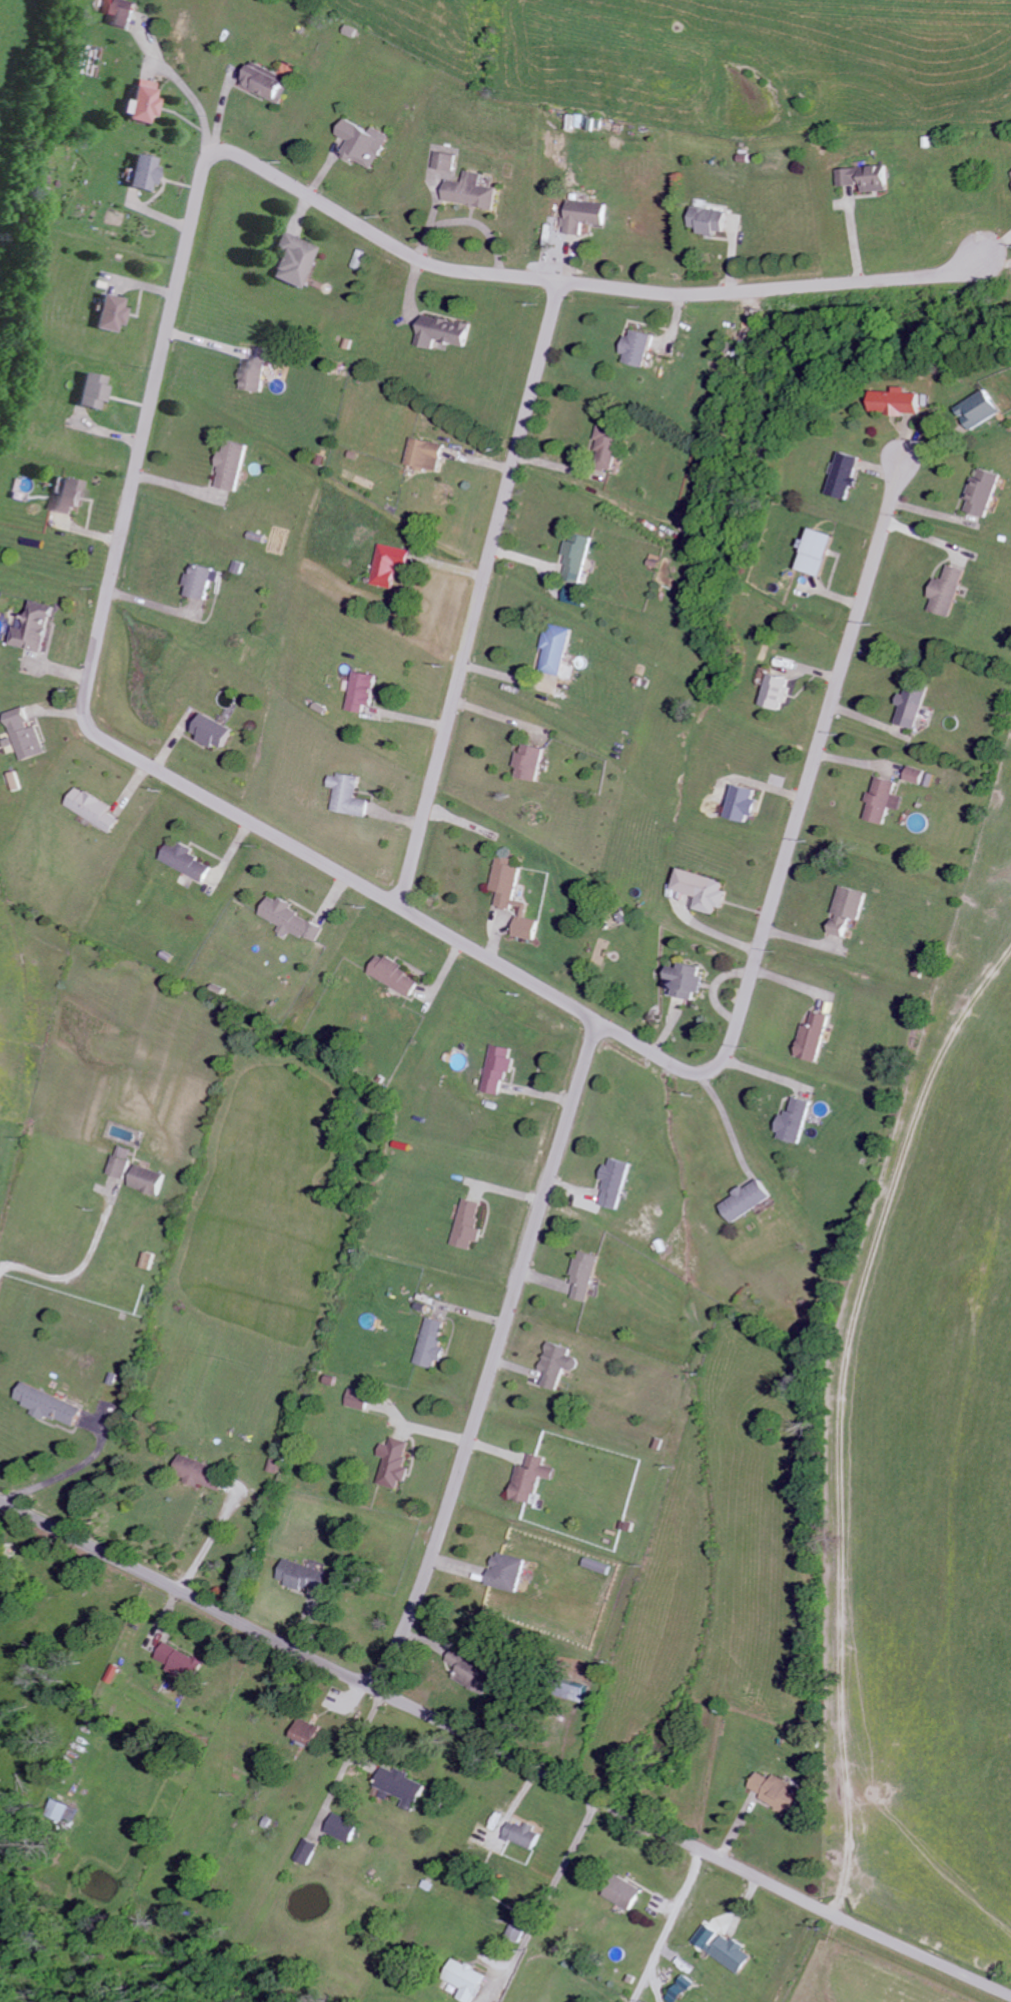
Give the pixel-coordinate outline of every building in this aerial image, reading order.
[(139,3),(129,0),(119,0),(111,24),(130,30),(139,3)] [(252,63),(241,86),(280,104),(291,82),(252,63)] [(159,83),(136,78),(132,100),(124,99),(121,117),(151,123),(159,83)] [(371,171),(389,136),(373,127),(370,132),(345,119),(337,135),(349,141),(341,155),(371,171)] [(457,154),(436,152),(435,169),(455,171),(457,154)] [(152,191),(157,166),(154,166),(156,158),(134,153),(127,187),(152,191)] [(864,192),(889,191),(887,166),(838,169),(839,186),(863,184),(864,192)] [(444,201),(494,209),(497,188),(481,186),(483,174),(466,171),(464,182),(447,180),(444,201)] [(581,236),(583,224),(603,226),(606,204),(569,199),(567,219),(565,218),(563,234),(581,236)] [(689,227),(698,229),(697,231),(723,236),(728,212),(694,206),(689,227)] [(281,250),(270,277),(300,289),(317,246),(281,232),(274,248),(281,250)] [(94,328),(115,333),(117,325),(122,326),(126,308),(121,307),(123,298),(101,294),(94,328)] [(471,326),(425,313),(416,345),(433,350),(436,339),(465,347),(471,326)] [(620,361),(645,368),(654,335),(633,330),(631,337),(627,336),(620,361)] [(263,393),(270,349),(254,347),(252,360),(246,359),(242,380),(244,380),(242,390),(263,393)] [(76,405),(97,410),(99,402),(104,403),(107,386),(103,385),(105,377),(83,372),(76,405)] [(923,415),(924,393),(910,393),(911,387),(900,387),(900,392),(878,391),(877,413),(923,415)] [(959,408),(973,431),(1003,413),(990,390),(959,408)] [(595,467),(611,472),(623,426),(600,420),(595,440),(597,441),(594,451),(599,452),(595,467)] [(445,445),(414,437),(407,465),(439,473),(445,445)] [(215,486),(237,492),(250,446),(228,440),(215,486)] [(864,458),(845,452),(830,494),(851,501),(859,479),(857,478),(864,458)] [(1002,475),(981,468),(978,479),(973,477),(965,499),(970,501),(966,511),(986,518),(1002,475)] [(82,481),(60,478),(55,511),(78,515),(82,490),(80,490),(82,481)] [(838,536),(815,528),(802,570),(824,577),(838,536)] [(592,538),(573,534),(571,542),(566,541),(563,556),(568,557),(563,581),(581,585),(592,538)] [(412,551),(382,544),(372,585),(394,590),(400,565),(409,567),(412,551)] [(208,601),(216,569),(196,564),(193,575),(189,574),(186,586),(191,587),(188,596),(208,601)] [(952,618),(966,570),(949,565),(944,580),(936,578),(930,598),(934,599),(930,611),(952,618)] [(43,653),(57,607),(34,600),(29,618),(20,615),(11,644),(43,653)] [(572,629),(552,625),(550,633),(546,632),(543,648),(546,649),(541,672),(563,677),(572,629)] [(785,711),(795,679),(765,670),(761,684),(769,686),(764,706),(785,711)] [(348,711),(364,714),(365,705),(372,706),(378,676),(355,672),(348,711)] [(902,707),(897,724),(917,730),(929,688),(911,682),(907,695),(901,693),(898,706),(902,707)] [(38,727),(31,729),(24,707),(5,714),(22,762),(47,753),(38,727)] [(236,730),(206,713),(194,735),(224,751),(236,730)] [(518,779),(540,782),(546,749),(525,745),(524,753),(519,752),(516,767),(520,768),(518,779)] [(906,780),(923,785),(927,771),(911,766),(906,780)] [(332,812),(367,818),(370,801),(356,798),(360,778),(332,773),(329,787),(337,789),(332,812)] [(866,820),(886,826),(891,808),(901,811),(905,797),(895,795),(899,782),(879,777),(875,794),(870,793),(867,803),(871,804),(866,820)] [(729,817),(750,823),(752,815),(755,816),(762,792),(738,785),(729,817)] [(67,808),(114,833),(121,819),(110,814),(114,806),(78,787),(67,808)] [(204,882),(212,867),(192,856),(195,851),(173,840),(162,861),(204,882)] [(513,900),(520,868),(512,867),(513,859),(497,856),(490,891),(498,892),(495,905),(518,910),(513,936),(534,941),(538,921),(524,918),(527,904),(513,900)] [(697,909),(718,915),(720,908),(725,909),(730,892),(726,891),(728,882),(682,869),(676,890),(701,897),(697,909)] [(868,893),(842,887),(835,914),(837,914),(832,934),(846,938),(851,919),(861,921),(868,893)] [(324,928),(290,912),(294,905),(280,898),(278,901),(269,896),(260,916),(281,926),(278,932),(288,937),(291,932),(316,944),(324,928)] [(420,980),(379,956),(369,974),(410,998),(420,980)] [(696,1001),(697,993),(703,994),(705,977),(702,976),(703,967),(681,964),(681,968),(670,967),(667,988),(676,990),(675,998),(696,1001)] [(805,1024),(796,1057),(818,1063),(831,1015),(815,1011),(811,1026),(805,1024)] [(501,1097),(506,1072),(511,1073),(514,1059),(511,1058),(512,1050),(493,1045),(482,1093),(501,1097)] [(812,1103),(794,1098),(789,1117),(783,1115),(776,1139),(800,1145),(812,1103)] [(133,1150),(118,1145),(108,1173),(124,1178),(133,1150)] [(632,1163),(610,1156),(603,1179),(607,1180),(600,1204),(619,1209),(632,1163)] [(165,1174),(137,1164),(129,1185),(158,1196),(165,1174)] [(774,1197),(761,1178),(722,1203),(734,1222),(774,1197)] [(453,1245),(472,1249),(474,1241),(480,1242),(482,1229),(477,1227),(483,1202),(464,1198),(453,1245)] [(588,1302),(600,1255),(580,1250),(571,1283),(577,1284),(573,1298),(588,1302)] [(139,1267),(149,1270),(154,1254),(144,1251),(139,1267)] [(416,1363),(435,1368),(437,1360),(442,1361),(446,1348),(440,1346),(447,1322),(429,1317),(416,1363)] [(557,1391),(564,1368),(576,1372),(580,1359),(569,1356),(572,1349),(549,1341),(540,1371),(546,1373),(542,1386),(557,1391)] [(47,1420),(48,1416),(74,1426),(82,1407),(22,1383),(15,1400),(34,1407),(31,1414),(47,1420)] [(370,1393),(350,1389),(347,1406),(366,1409),(370,1393)] [(386,1458),(378,1484),(398,1489),(400,1481),(406,1482),(410,1468),(404,1466),(411,1442),(392,1436),(390,1445),(383,1443),(379,1456),(386,1458)] [(184,1481),(198,1487),(199,1483),(219,1491),(227,1472),(181,1454),(173,1473),(186,1477),(184,1481)] [(511,1498),(534,1504),(540,1476),(554,1479),(557,1468),(545,1465),(547,1457),(531,1454),(528,1467),(518,1465),(511,1498)] [(518,1593),(527,1559),(498,1552),(494,1569),(491,1569),(487,1585),(518,1593)] [(326,1594),(333,1573),(286,1558),(279,1580),(326,1594)] [(171,1666),(169,1670),(192,1684),(205,1663),(168,1640),(157,1658),(171,1666)] [(485,1695),(499,1672),(456,1648),(448,1661),(461,1668),(455,1678),(485,1695)] [(588,1686),(563,1679),(559,1696),(584,1703),(588,1686)] [(293,1739),(315,1748),(324,1727),(302,1718),(293,1739)] [(428,1785),(410,1777),(412,1773),(399,1767),(397,1771),(386,1766),(377,1786),(407,1799),(404,1806),(416,1811),(428,1785)] [(802,1790),(774,1774),(771,1779),(758,1772),(749,1787),(762,1795),(759,1800),(787,1815),(802,1790)] [(71,1805),(55,1799),(48,1815),(65,1821),(71,1805)] [(360,1825),(334,1814),(326,1832),(352,1843),(360,1825)] [(527,1827),(512,1821),(505,1838),(536,1850),(543,1831),(528,1825),(527,1827)] [(295,1859),(308,1866),(319,1844),(305,1838),(295,1859)] [(607,1898),(633,1910),(644,1889),(618,1876),(607,1898)] [(530,1925),(516,1919),(508,1937),(521,1943),(530,1925)] [(742,1973),(753,1956),(744,1950),(745,1948),(706,1923),(694,1943),(742,1973)] [(464,1988),(459,1999),(466,2001),(476,2001),(488,1974),(454,1959),(445,1980),(464,1988)] [(672,2001),(680,2001),(696,1983),(687,1975),(667,1998),(672,2001)]
